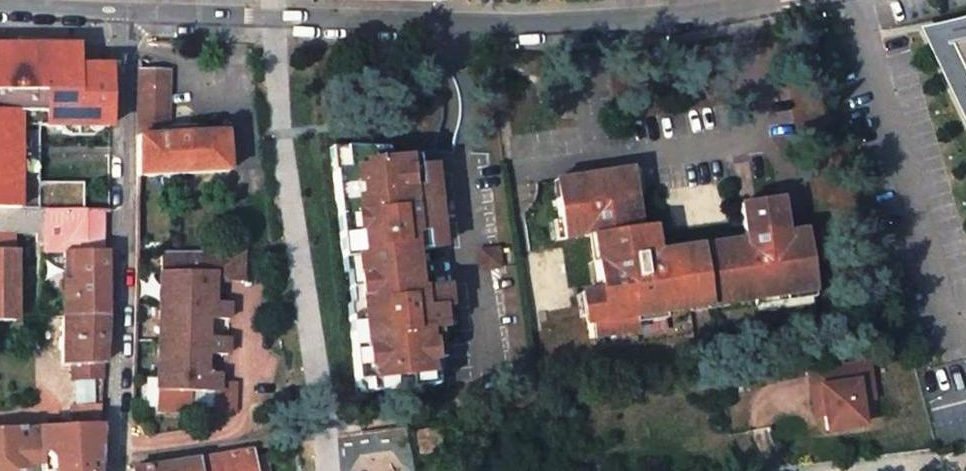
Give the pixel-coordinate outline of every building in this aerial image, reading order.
[(962,87),(965,85),(965,81),(948,44),(943,45),(943,43),(965,38),(965,21),(944,26),(923,31),(931,48),(937,61),(945,78),(950,90),(956,101),(964,118),(965,123),(965,96),(962,87)] [(943,43),(943,45),(948,44),(965,81),(965,38),(943,43)] [(109,127),(108,67),(75,66),(75,46),(0,47),(0,210),(82,211),(83,185),(38,184),(39,128),(59,127),(101,127),(109,127)] [(98,52),(78,51),(77,63),(99,63),(98,52)] [(136,176),(227,171),(224,133),(199,133),(198,128),(192,124),(185,125),(185,134),(174,134),(174,125),(167,125),(167,70),(137,69),(136,176)] [(174,134),(185,134),(185,125),(174,125),(174,134)] [(101,127),(59,127),(59,129),(61,131),(63,133),(66,134),(69,134),(69,137),(91,136),(91,134),(94,134),(96,133),(98,132),(100,130),(101,127)] [(330,147),(333,172),(346,171),(343,148),(330,147)] [(351,317),(358,381),(371,380),(372,393),(398,390),(397,377),(411,376),(413,388),(439,386),(436,361),(444,360),(440,329),(445,329),(442,309),(450,308),(448,287),(423,290),(418,252),(435,249),(433,233),(441,232),(439,213),(431,206),(425,207),(424,193),(436,192),(433,167),(418,168),(417,157),(386,161),(388,175),(373,177),(369,149),(343,148),(346,171),(333,172),(339,217),(347,216),(349,232),(341,233),(344,259),(356,257),(362,310),(357,317),(351,317)] [(740,203),(744,241),(656,253),(652,227),(639,229),(631,171),(564,179),(566,197),(558,198),(564,240),(594,236),(602,290),(584,293),(590,338),(634,331),(632,317),(689,309),(687,301),(707,298),(725,295),(726,304),(813,292),(805,231),(785,235),(780,198),(740,203)] [(556,180),(558,198),(566,197),(564,179),(556,180)] [(439,213),(436,192),(424,193),(425,207),(431,206),(439,213)] [(35,234),(35,241),(43,241),(44,211),(0,211),(0,234),(35,234)] [(70,284),(63,284),(62,317),(105,316),(105,252),(101,252),(102,212),(81,212),(44,211),(43,241),(62,242),(61,253),(70,253),(70,284)] [(339,217),(341,233),(349,232),(347,216),(339,217)] [(42,253),(61,253),(62,242),(43,241),(42,253)] [(14,253),(0,253),(0,321),(15,320),(14,253)] [(61,253),(63,284),(70,284),(70,253),(61,253)] [(210,286),(210,278),(221,278),(223,287),(241,287),(241,278),(241,253),(233,253),(159,254),(159,257),(158,285),(165,290),(164,302),(158,306),(157,321),(164,320),(165,337),(157,341),(157,355),(164,356),(164,372),(156,376),(155,414),(194,415),(195,391),(217,391),(217,415),(236,416),(236,381),(220,381),(220,372),(202,372),(202,355),(224,356),(224,342),(203,342),(203,325),(224,325),(224,309),(211,309),(210,286)] [(210,286),(223,287),(221,278),(210,278),(210,286)] [(708,306),(726,304),(725,295),(707,298),(708,306)] [(689,309),(708,306),(707,298),(687,301),(689,309)] [(102,363),(105,316),(62,317),(62,365),(71,365),(71,378),(101,378),(102,363)] [(869,381),(866,361),(806,369),(809,389),(819,388),(820,395),(815,396),(811,401),(812,411),(818,416),(823,415),(825,431),(862,425),(859,402),(862,401),(864,381),(869,381)] [(869,381),(864,381),(862,401),(872,400),(869,381)] [(100,405),(72,407),(71,426),(99,425),(100,405)] [(0,428),(0,469),(12,469),(25,468),(25,463),(42,462),(42,453),(53,453),(56,456),(57,470),(96,470),(99,425),(71,426),(0,428)] [(440,450),(437,428),(416,431),(420,453),(440,450)] [(252,470),(266,470),(262,449),(249,451),(252,470)] [(249,451),(133,470),(252,470),(249,451)] [(42,453),(42,462),(43,470),(57,470),(56,456),(53,453),(42,453)]
